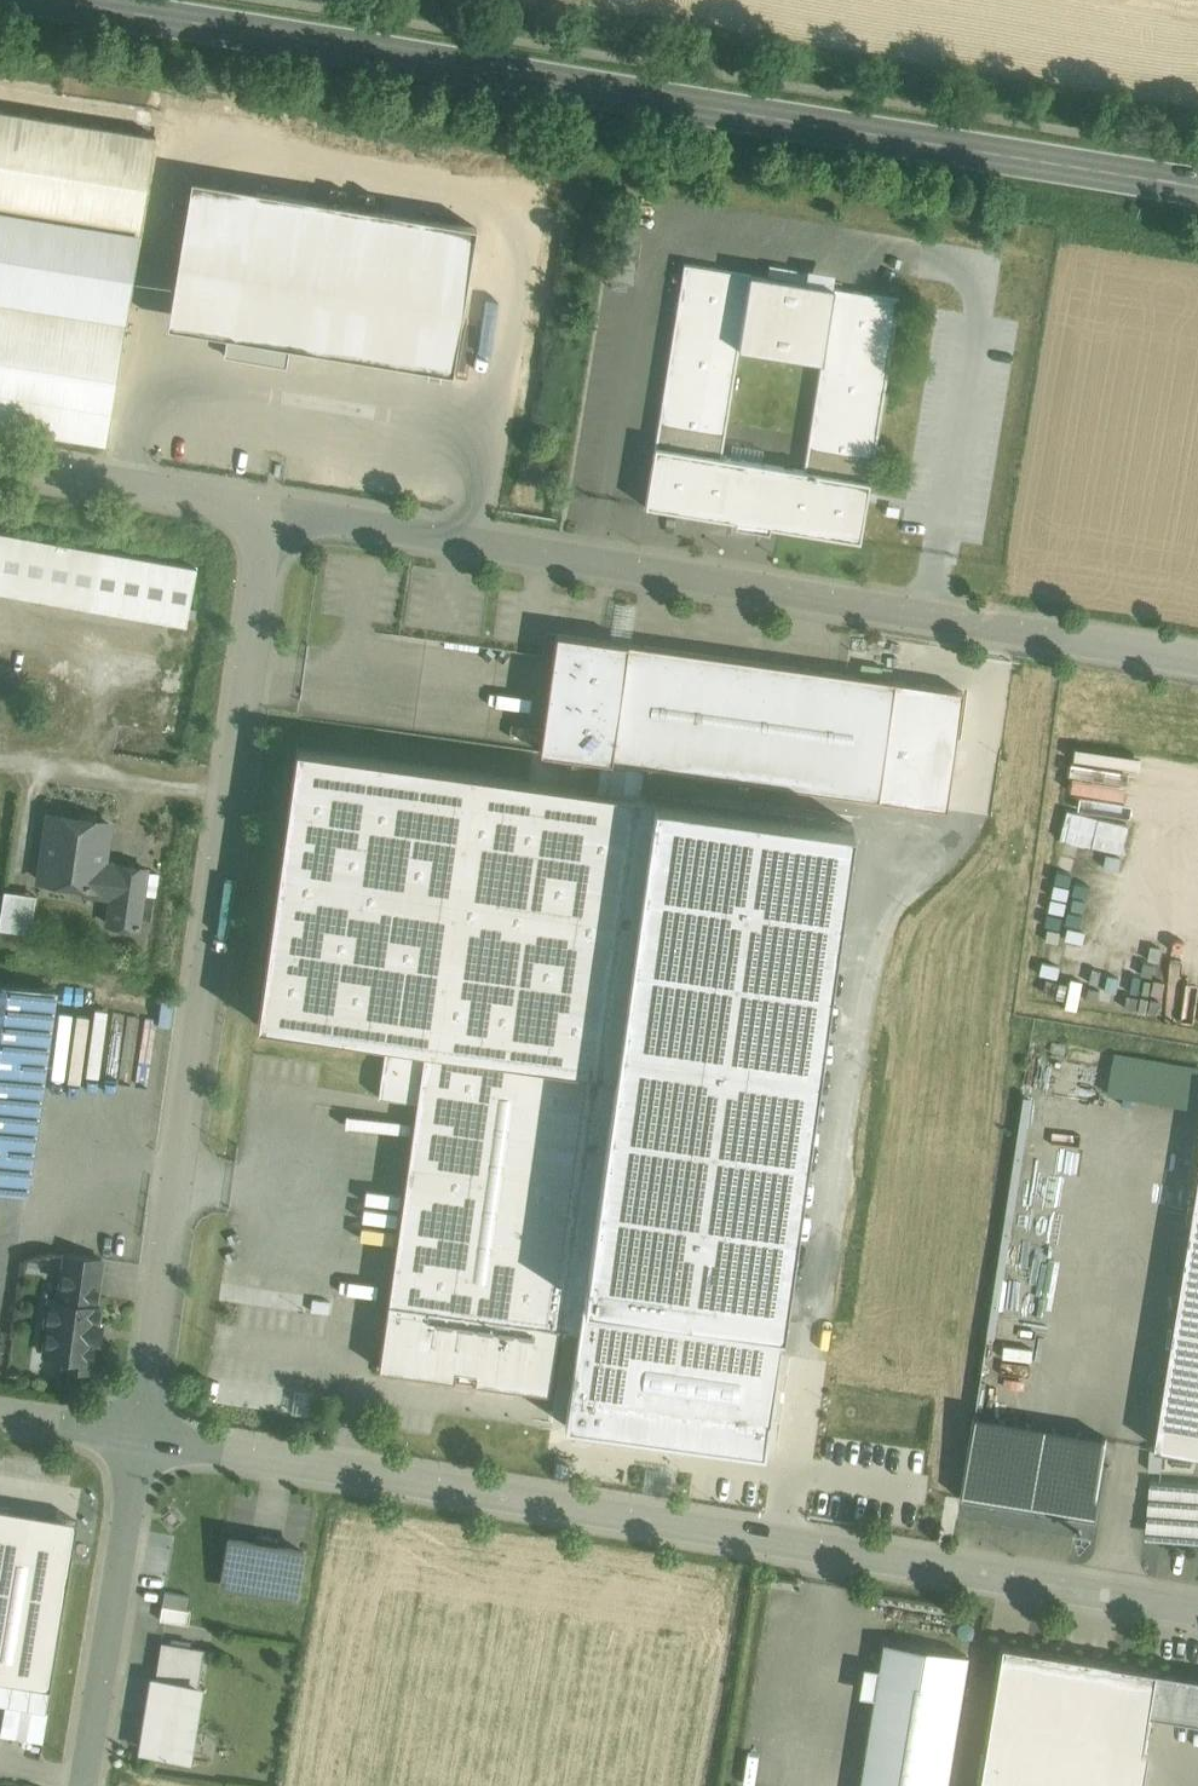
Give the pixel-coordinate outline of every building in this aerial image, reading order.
[(0,111),(0,210),(140,233),(156,136),(0,111)] [(477,227),(199,180),(175,325),(228,334),(227,340),(288,350),(289,345),(452,372),(477,227)] [(0,210),(0,298),(126,319),(140,233),(0,210)] [(751,274),(684,263),(655,445),(721,456),(738,354),(751,274)] [(833,287),(751,274),(738,354),(820,368),(833,287)] [(820,368),(804,470),(870,481),(900,298),(833,287),(820,368)] [(107,439),(126,319),(0,298),(0,422),(107,439)] [(721,456),(655,445),(645,506),(735,520),(734,525),(769,531),(770,526),(860,541),(870,481),(804,470),(721,456)] [(0,534),(0,597),(190,630),(203,572),(0,534)] [(962,691),(558,634),(541,750),(945,808),(962,691)] [(634,794),(297,747),(258,1023),(386,1041),(424,1046),(417,1100),(389,1300),(559,1324),(634,794)] [(844,822),(651,796),(566,1423),(759,1449),(844,822)] [(79,818),(49,814),(40,879),(88,886),(87,892),(112,896),(116,868),(108,867),(104,861),(109,822),(98,821),(95,815),(84,814),(79,818)] [(147,868),(117,864),(116,868),(112,896),(108,923),(139,927),(147,868)] [(5,890),(0,920),(0,926),(30,930),(36,895),(5,890)] [(0,982),(0,1188),(28,1192),(57,991),(0,982)] [(424,1046),(386,1041),(379,1095),(417,1100),(424,1046)] [(1148,1069),(1148,1098),(1159,1098),(1159,1069),(1148,1069)] [(1188,1078),(1186,1104),(1197,1105),(1197,1079),(1188,1078)] [(1162,1417),(1157,1446),(1197,1453),(1197,1196),(1162,1417)] [(102,1258),(66,1252),(60,1299),(50,1297),(46,1324),(49,1324),(45,1352),(66,1355),(65,1364),(91,1368),(96,1337),(99,1338),(102,1322),(98,1322),(100,1305),(96,1304),(102,1258)] [(329,1300),(317,1298),(315,1309),(327,1311),(329,1300)] [(559,1324),(389,1300),(379,1366),(454,1377),(456,1368),(461,1368),(459,1378),(470,1380),(472,1370),(477,1371),(475,1380),(550,1391),(559,1324)] [(1108,1436),(973,1414),(960,1497),(1095,1519),(1108,1436)] [(1152,1479),(1148,1527),(1197,1531),(1197,1482),(1152,1479)] [(0,1509),(0,1704),(48,1711),(78,1520),(0,1509)] [(257,1542),(229,1537),(222,1582),(297,1595),(304,1550),(276,1545),(277,1538),(258,1535),(257,1542)] [(191,1595),(165,1590),(162,1604),(189,1609),(191,1595)] [(883,1640),(859,1785),(945,1785),(967,1654),(883,1640)] [(205,1648),(162,1641),(155,1679),(199,1686),(205,1648)] [(1004,1646),(981,1785),(1137,1785),(1149,1713),(1156,1671),(1004,1646)] [(1156,1671),(1149,1713),(1197,1721),(1197,1677),(1156,1671)] [(199,1686),(155,1679),(144,1749),(187,1756),(199,1686)]
